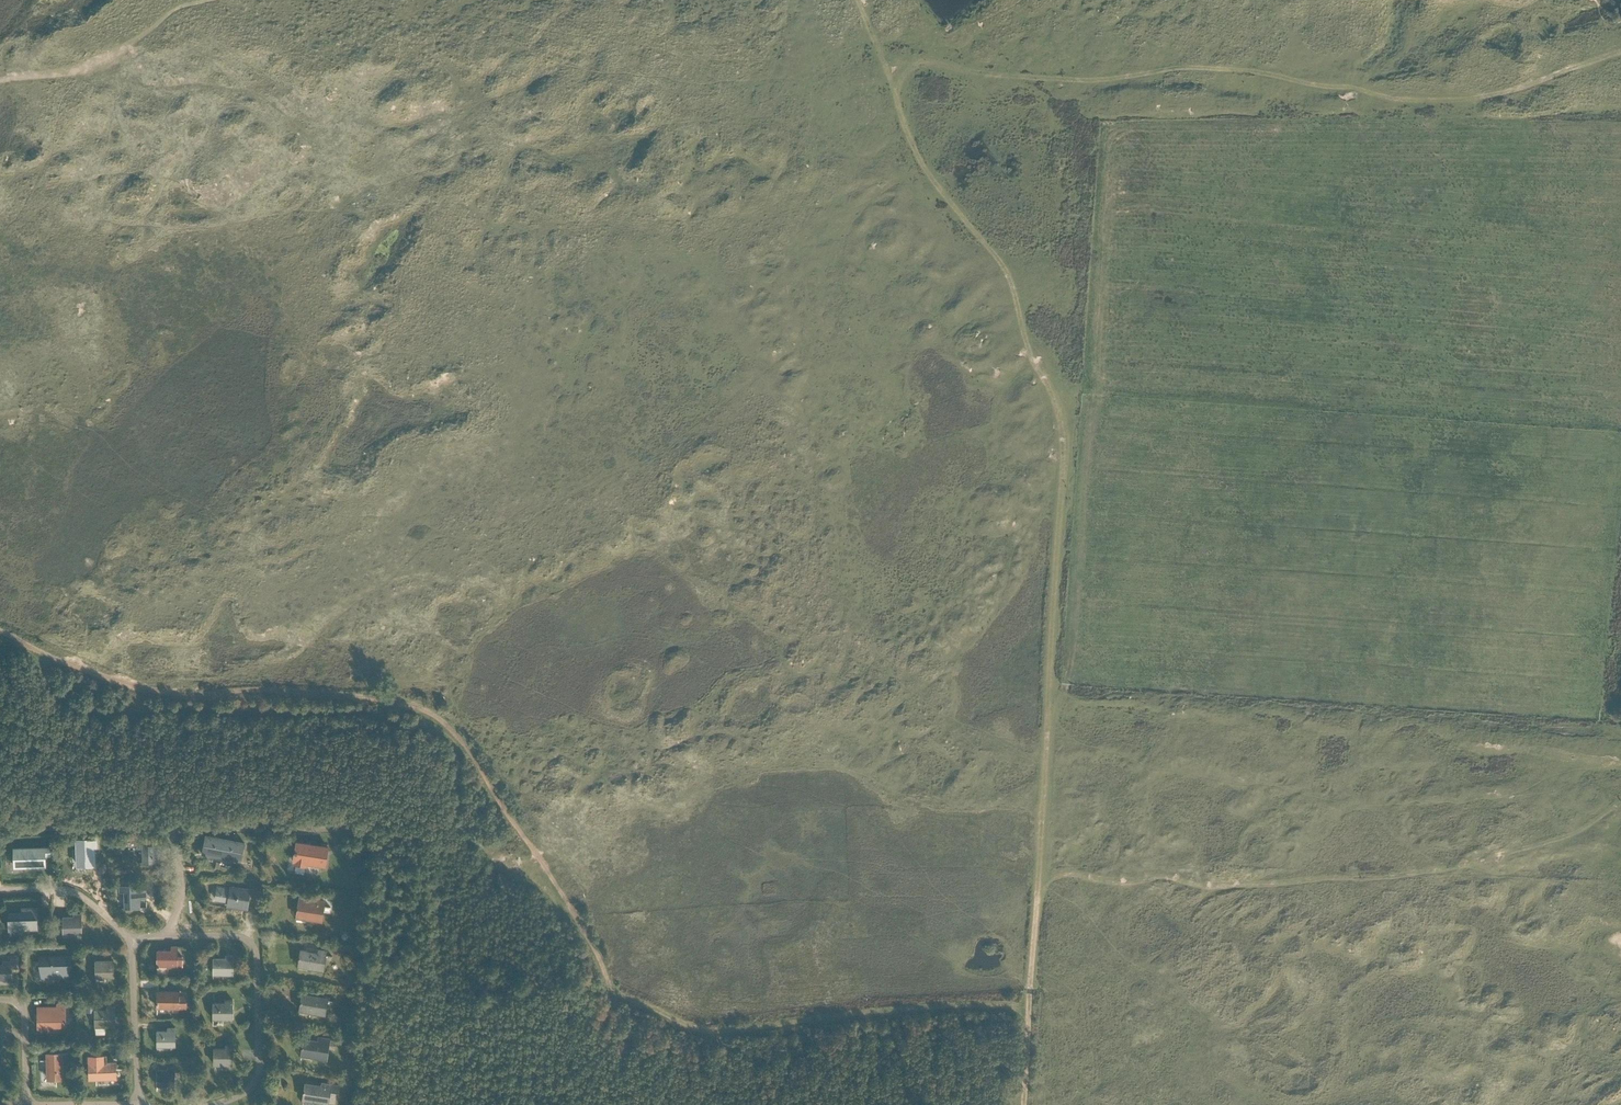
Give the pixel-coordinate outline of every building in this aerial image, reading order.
[(222,857),(226,839),(206,835),(202,853),(222,857)] [(96,839),(78,840),(78,875),(97,875),(96,839)] [(226,839),(222,857),(241,861),(244,842),(226,839)] [(296,842),(295,852),(297,853),(295,864),(306,866),(307,863),(322,865),(324,856),(327,856),(328,847),(296,842)] [(158,851),(162,851),(161,844),(142,845),(143,863),(159,862),(158,851)] [(50,854),(50,847),(15,847),(15,865),(45,865),(45,854),(50,854)] [(135,884),(119,885),(119,892),(124,891),(125,908),(140,907),(140,897),(148,897),(147,889),(135,890),(135,884)] [(218,885),(215,899),(228,901),(228,905),(242,908),(244,899),(248,900),(248,902),(250,889),(231,886),(231,887),(218,885)] [(324,905),(325,901),(315,899),(315,902),(299,900),(297,916),(322,920),(324,905)] [(22,913),(9,913),(9,929),(37,929),(37,922),(36,922),(36,908),(22,908),(22,913)] [(63,932),(82,932),(81,913),(74,913),(74,916),(63,917),(63,932)] [(177,946),(171,946),(171,950),(157,950),(157,965),(182,965),(182,956),(177,956),(177,946)] [(307,947),(307,950),(301,949),(298,966),(324,969),(326,954),(326,950),(307,947)] [(233,974),(233,955),(226,955),(226,958),(213,958),(213,974),(233,974)] [(43,976),(67,976),(67,963),(70,963),(70,956),(42,957),(43,976)] [(11,961),(6,961),(7,964),(0,964),(0,978),(12,978),(11,965),(17,965),(17,958),(11,958),(11,961)] [(96,977),(114,976),(114,960),(95,961),(96,977)] [(179,995),(179,992),(157,992),(157,1007),(179,1007),(186,1007),(186,995),(179,995)] [(325,1014),(327,999),(322,998),(318,998),(319,996),(303,994),(300,1010),(325,1014)] [(233,1019),(233,1000),(225,1000),(225,1003),(213,1003),(213,1019),(233,1019)] [(57,1006),(38,1007),(38,1028),(48,1028),(48,1026),(66,1026),(65,1003),(57,1004),(57,1006)] [(95,1026),(115,1025),(115,1006),(107,1006),(107,1009),(95,1009),(95,1026)] [(175,1046),(175,1027),(168,1027),(168,1030),(157,1030),(157,1046),(175,1046)] [(335,1039),(330,1039),(330,1038),(319,1036),(318,1040),(304,1038),(302,1055),(327,1059),(329,1043),(334,1044),(335,1039)] [(232,1064),(232,1045),(226,1044),(226,1048),(214,1048),(214,1064),(232,1064)] [(68,1052),(62,1052),(47,1053),(48,1078),(56,1077),(56,1079),(63,1079),(62,1059),(68,1059),(68,1052)] [(89,1063),(89,1065),(89,1078),(115,1077),(114,1069),(116,1069),(116,1062),(106,1063),(103,1063),(103,1055),(89,1056),(89,1063)] [(175,1085),(175,1067),(168,1067),(168,1069),(157,1069),(157,1085),(175,1085)] [(338,1090),(339,1083),(323,1081),(322,1085),(306,1083),(303,1099),(328,1103),(331,1089),(338,1090)]
